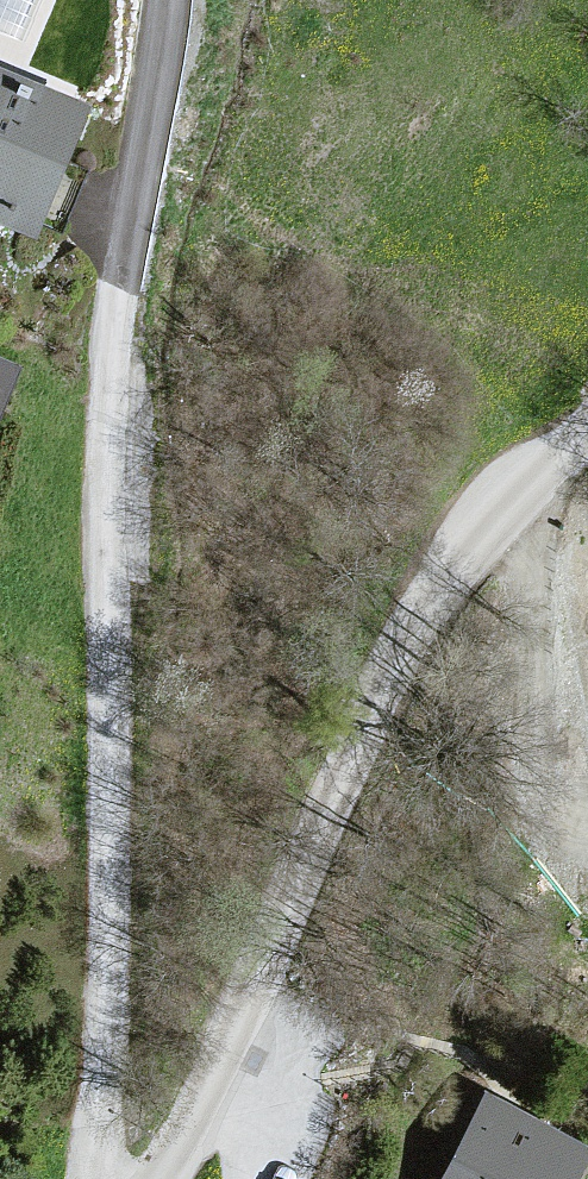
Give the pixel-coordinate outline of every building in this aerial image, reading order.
[(7,63),(0,74),(0,310),(51,334),(152,121),(7,63)] [(0,328),(0,585),(100,374),(47,352),(0,328)] [(526,1108),(478,1178),(587,1178),(587,1136),(526,1108)]
